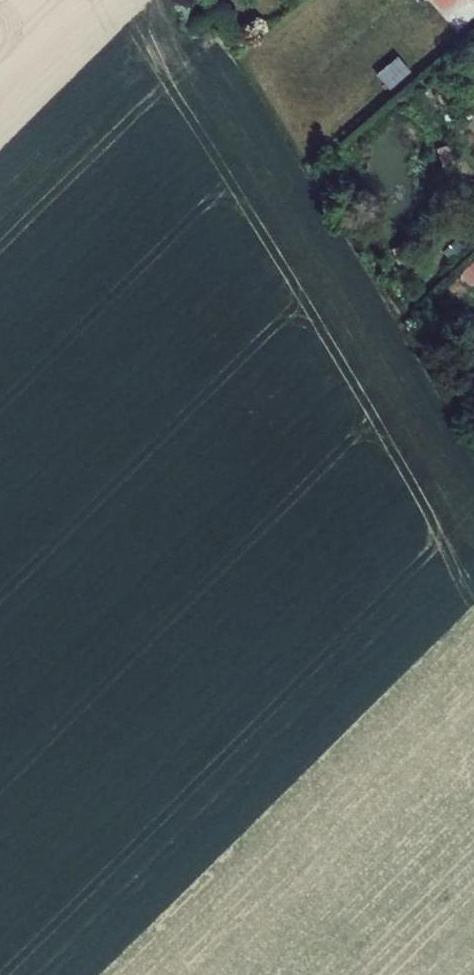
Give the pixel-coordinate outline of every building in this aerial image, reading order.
[(435,5),(442,13),(458,0),(434,0),(435,5)] [(395,55),(376,73),(388,86),(407,68),(395,55)]
